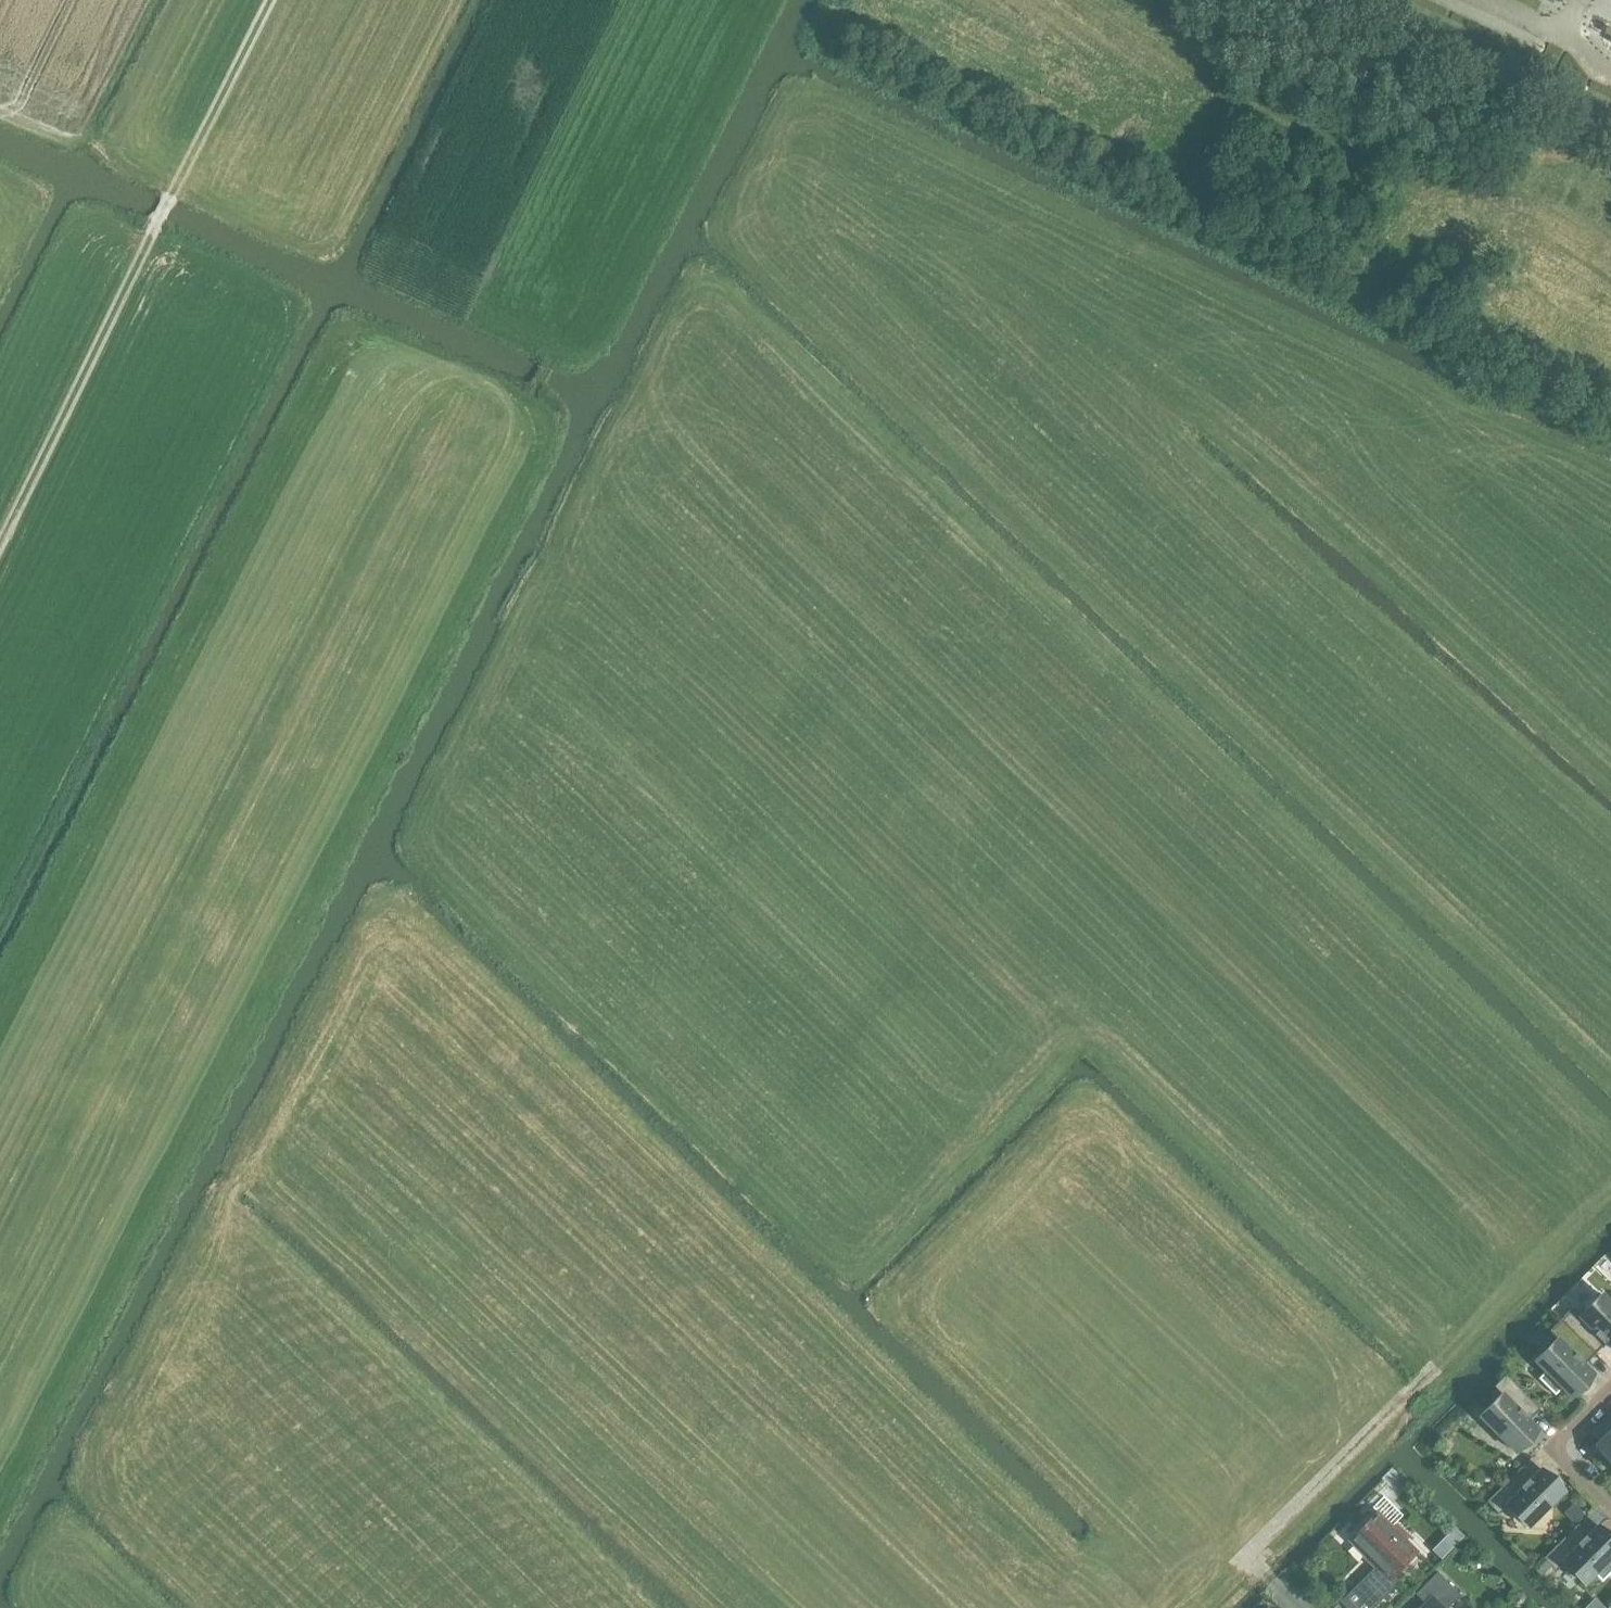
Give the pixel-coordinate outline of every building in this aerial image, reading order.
[(1561,1318),(1595,1352),(1605,1343),(1610,1337),(1610,1338),(1610,1303),(1602,1293),(1581,1314),(1573,1306),(1561,1318)] [(1557,1338),(1536,1359),(1546,1369),(1538,1377),(1555,1393),(1563,1386),(1572,1396),(1590,1378),(1580,1368),(1586,1362),(1595,1352),(1561,1318),(1549,1330),(1557,1338)] [(1501,1393),(1480,1414),(1517,1451),(1535,1434),(1524,1423),(1530,1417),(1521,1408),(1530,1398),(1505,1374),(1493,1386),(1501,1393)] [(1594,1428),(1604,1438),(1598,1443),(1606,1451),(1604,1453),(1610,1461),(1610,1412),(1594,1428)] [(1521,1466),(1487,1500),(1499,1512),(1507,1504),(1528,1525),(1564,1489),(1547,1471),(1536,1482),(1531,1476),(1521,1466)] [(1392,1577),(1418,1551),(1406,1539),(1409,1536),(1396,1523),(1392,1526),(1378,1511),(1349,1540),(1375,1566),(1358,1583),(1378,1602),(1398,1583),(1392,1577)] [(1535,1568),(1540,1574),(1551,1564),(1556,1569),(1563,1561),(1584,1582),(1595,1572),(1602,1580),(1610,1571),(1610,1557),(1610,1556),(1610,1535),(1604,1528),(1593,1538),(1588,1533),(1578,1523),(1544,1557),(1545,1558),(1535,1568)] [(1460,1594),(1437,1572),(1415,1594),(1426,1605),(1423,1607),(1447,1607),(1460,1594)]
